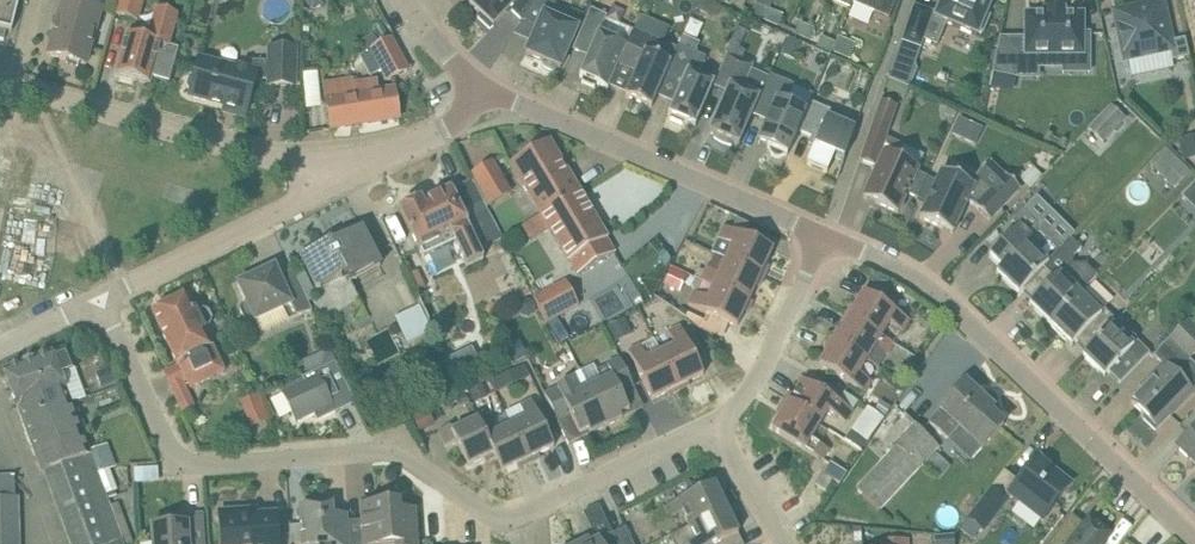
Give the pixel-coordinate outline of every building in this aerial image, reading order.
[(17,0),(0,0),(0,28),(13,31),(20,2),(16,1),(17,0)] [(92,42),(101,8),(68,0),(64,0),(49,54),(86,64),(92,42)] [(114,13),(138,20),(144,0),(118,0),(114,13)] [(537,0),(473,0),(470,3),(482,13),(478,17),(491,29),(511,8),(524,20),(537,0)] [(561,68),(578,28),(551,17),(558,0),(537,0),(524,20),(538,27),(527,53),(561,68)] [(853,2),(889,18),(897,0),(854,0),(853,2)] [(993,0),(943,0),(938,13),(914,5),(902,41),(921,48),(924,40),(937,45),(946,26),(977,39),(978,35),(982,37),(991,16),(987,14),(993,0)] [(1163,1),(1115,11),(1125,60),(1171,50),(1173,60),(1190,56),(1186,38),(1172,41),(1163,1)] [(769,9),(756,3),(751,13),(765,19),(769,9)] [(179,48),(170,44),(179,12),(158,6),(149,38),(129,33),(118,73),(149,82),(151,75),(170,81),(179,48)] [(609,88),(619,64),(627,44),(600,33),(608,15),(591,8),(576,43),(591,50),(580,76),(584,77),(582,82),(595,87),(597,83),(609,88)] [(783,15),(769,9),(765,19),(779,25),(783,15)] [(1020,41),(1000,37),(992,73),(1017,78),(1022,53),(1038,53),(1039,62),(1063,62),(1063,53),(1090,53),(1090,33),(1083,33),(1083,14),(1064,14),(1064,9),(1045,9),(1045,14),(1026,14),(1026,41),(1020,41)] [(795,32),(810,38),(815,26),(800,20),(795,32)] [(667,73),(671,63),(657,57),(664,41),(634,29),(627,44),(619,64),(636,71),(626,95),(652,107),(667,73)] [(835,43),(821,37),(817,46),(831,52),(835,43)] [(372,49),(389,80),(408,70),(391,39),(372,49)] [(803,45),(788,39),(782,53),(797,59),(803,45)] [(707,56),(679,45),(667,73),(683,80),(669,114),(672,115),(670,119),(683,125),(685,121),(696,126),(715,82),(699,75),(707,56)] [(296,85),(296,46),(268,46),(267,61),(252,61),(249,70),(200,58),(189,96),(225,106),(224,110),(246,116),(256,80),(269,80),(269,85),(296,85)] [(754,65),(727,53),(714,86),(727,91),(709,132),(714,133),(713,136),(716,139),(719,141),(722,144),(727,145),(732,146),(734,142),(740,145),(753,114),(761,96),(743,89),(754,65)] [(896,58),(889,77),(910,87),(916,71),(915,65),(896,58)] [(794,84),(770,74),(753,114),(767,121),(761,136),(759,142),(770,147),(771,153),(775,157),(780,157),(786,154),(788,155),(798,130),(806,111),(787,102),(794,84)] [(395,89),(371,92),(369,80),(354,82),(354,78),(324,83),(332,129),(400,118),(395,89)] [(898,104),(882,99),(860,160),(879,166),(865,196),(899,212),(907,193),(918,198),(928,176),(917,171),(918,169),(897,159),(904,145),(887,137),(898,104)] [(838,177),(856,128),(829,117),(832,110),(811,101),(806,111),(798,130),(812,136),(809,144),(815,146),(807,164),(828,172),(835,155),(843,159),(837,177),(838,177)] [(1091,127),(1105,140),(1124,120),(1111,106),(1091,127)] [(972,123),(959,117),(953,129),(966,135),(972,123)] [(1177,137),(1182,160),(1194,157),(1194,133),(1177,137)] [(550,140),(511,163),(542,215),(581,192),(550,140)] [(1191,172),(1166,147),(1150,164),(1175,188),(1191,172)] [(493,160),(470,174),(490,206),(513,192),(493,160)] [(991,220),(1021,189),(1007,175),(1006,176),(991,162),(977,176),(978,176),(974,185),(942,171),(920,217),(953,233),(968,201),(977,205),(976,206),(991,220)] [(421,200),(401,210),(424,257),(424,258),(457,242),(468,267),(484,259),(479,249),(501,238),(471,180),(451,189),(422,202),(421,200)] [(579,273),(595,264),(615,251),(607,238),(608,238),(581,192),(531,223),(539,238),(551,231),(570,261),(571,260),(579,273)] [(1020,226),(990,256),(1002,267),(997,272),(1019,293),(1024,289),(1063,246),(1056,240),(1045,241),(1041,246),(1033,239),(1040,232),(1039,222),(1025,208),(1013,220),(1020,226)] [(737,218),(732,230),(745,235),(750,224),(737,218)] [(765,276),(770,266),(766,264),(773,249),(745,235),(732,230),(724,226),(718,239),(732,246),(726,259),(765,276)] [(381,266),(373,250),(362,228),(334,243),(331,238),(300,254),(311,275),(317,288),(349,273),(352,280),(381,266)] [(1074,257),(1080,250),(1070,240),(1063,246),(1024,289),(1034,299),(1030,303),(1051,324),(1085,289),(1098,275),(1086,264),(1074,264),(1074,257)] [(765,276),(726,259),(715,254),(709,268),(706,267),(702,277),(750,299),(756,285),(760,287),(765,276)] [(434,279),(424,258),(424,257),(404,267),(430,320),(451,309),(436,278),(434,279)] [(673,266),(665,284),(676,289),(685,272),(673,266)] [(312,309),(304,291),(294,270),(280,276),(275,267),(239,284),(247,302),(242,304),(240,311),(245,320),(251,322),(256,319),(257,321),(283,309),(289,320),(312,309)] [(753,301),(750,299),(702,277),(701,280),(714,285),(707,298),(694,292),(689,304),(738,326),(745,311),(748,312),(753,301)] [(550,320),(581,303),(569,279),(538,296),(550,320)] [(528,287),(487,307),(491,313),(532,293),(528,287)] [(1113,325),(1114,325),(1118,321),(1085,289),(1051,324),(1072,345),(1077,340),(1087,350),(1083,355),(1084,355),(1113,325)] [(910,320),(864,291),(855,306),(852,304),(846,315),(895,342),(903,329),(904,330),(910,320)] [(203,310),(197,313),(188,294),(153,311),(177,362),(178,362),(187,381),(191,388),(214,377),(202,352),(213,347),(204,329),(211,327),(213,320),(210,313),(203,310)] [(418,305),(394,315),(402,336),(426,326),(418,305)] [(888,353),(895,342),(846,315),(849,316),(841,330),(838,328),(832,338),(879,366),(888,353)] [(1131,402),(1146,416),(1143,418),(1156,430),(1171,415),(1172,416),(1188,399),(1194,392),(1194,391),(1194,389),(1194,364),(1190,359),(1194,354),(1194,324),(1189,319),(1182,326),(1153,357),(1161,364),(1141,385),(1144,388),(1131,402)] [(1124,336),(1114,325),(1113,325),(1084,355),(1105,376),(1109,372),(1121,383),(1150,352),(1129,331),(1124,336)] [(704,375),(694,353),(681,326),(669,332),(676,346),(661,353),(680,390),(690,385),(689,382),(704,375)] [(878,367),(879,366),(832,338),(826,348),(829,350),(820,364),(866,392),(873,381),(860,373),(868,360),(878,367)] [(520,340),(508,346),(516,363),(528,357),(520,340)] [(680,390),(661,353),(647,359),(640,346),(629,351),(642,378),(653,399),(668,392),(670,395),(680,390)] [(42,413),(72,402),(61,374),(76,368),(68,348),(54,354),(53,352),(4,370),(17,406),(18,405),(36,398),(42,413)] [(304,362),(310,374),(336,361),(330,349),(304,362)] [(594,364),(580,371),(607,425),(623,418),(621,414),(630,410),(622,393),(635,387),(621,359),(597,371),(594,364)] [(305,381),(283,392),(296,420),(297,423),(300,421),(315,414),(318,420),(336,411),(330,399),(349,390),(336,361),(310,374),(303,377),(305,381)] [(494,376),(499,393),(527,384),(521,367),(494,376)] [(568,384),(546,395),(559,422),(572,416),(580,434),(589,430),(591,433),(607,425),(580,371),(565,378),(568,384)] [(854,411),(824,392),(803,379),(794,395),(790,392),(785,399),(823,422),(830,410),(847,421),(854,411)] [(976,392),(965,382),(941,408),(942,409),(930,422),(947,438),(959,425),(983,447),(1004,425),(990,412),(994,408),(991,406),(994,402),(979,389),(976,392)] [(245,427),(268,421),(259,392),(237,398),(245,427)] [(90,450),(72,402),(42,413),(36,398),(18,405),(36,451),(42,471),(110,447),(108,442),(90,450)] [(812,439),(823,422),(785,399),(777,413),(781,415),(773,429),(823,460),(829,450),(812,439)] [(881,400),(875,410),(885,417),(892,406),(881,400)] [(555,447),(544,425),(532,401),(521,406),(526,418),(512,425),(530,463),(541,458),(539,454),(555,447)] [(852,430),(866,440),(883,416),(869,406),(852,430)] [(487,411),(477,416),(478,419),(481,425),(491,420),(487,411)] [(496,457),(481,425),(478,419),(452,431),(450,426),(439,431),(446,445),(457,440),(469,465),(484,458),(486,461),(496,457)] [(530,463),(512,425),(497,432),(492,420),(491,420),(481,425),(496,457),(503,472),(518,464),(520,468),(530,463)] [(939,447),(917,425),(858,489),(880,510),(939,447)] [(1178,447),(1194,463),(1194,429),(1178,447)] [(106,493),(118,488),(111,469),(117,466),(110,447),(42,471),(43,473),(44,472),(70,543),(125,543),(106,493)] [(1044,519),(1071,484),(1037,458),(1010,492),(1044,519)] [(833,479),(823,473),(816,483),(826,490),(833,479)] [(17,498),(16,475),(0,476),(0,498),(17,498)] [(690,526),(727,508),(715,483),(665,508),(670,519),(683,513),(690,526)] [(1008,502),(991,489),(990,488),(968,518),(985,531),(1008,502)] [(416,510),(399,511),(399,502),(381,503),(380,498),(362,500),(365,543),(418,543),(416,510)] [(350,537),(349,513),(334,514),(333,504),(300,507),(302,525),(302,530),(303,543),(350,543),(350,537)] [(582,511),(591,527),(602,521),(593,505),(582,511)] [(739,533),(727,508),(690,526),(670,535),(675,543),(716,543),(739,533)] [(279,538),(277,514),(246,516),(246,510),(220,512),(222,543),(279,543),(279,538)] [(205,537),(203,513),(186,514),(187,524),(152,526),(154,543),(141,543),(205,543),(205,537)] [(1069,520),(1050,543),(1103,543),(1111,534),(1091,519),(1083,530),(1069,520)] [(302,525),(290,525),(292,543),(303,543),(302,530),(302,525)] [(626,527),(613,533),(618,543),(635,543),(626,527)] [(613,533),(591,543),(589,539),(580,543),(618,543),(613,533)] [(936,543),(955,543),(954,535),(935,536),(936,543)]
